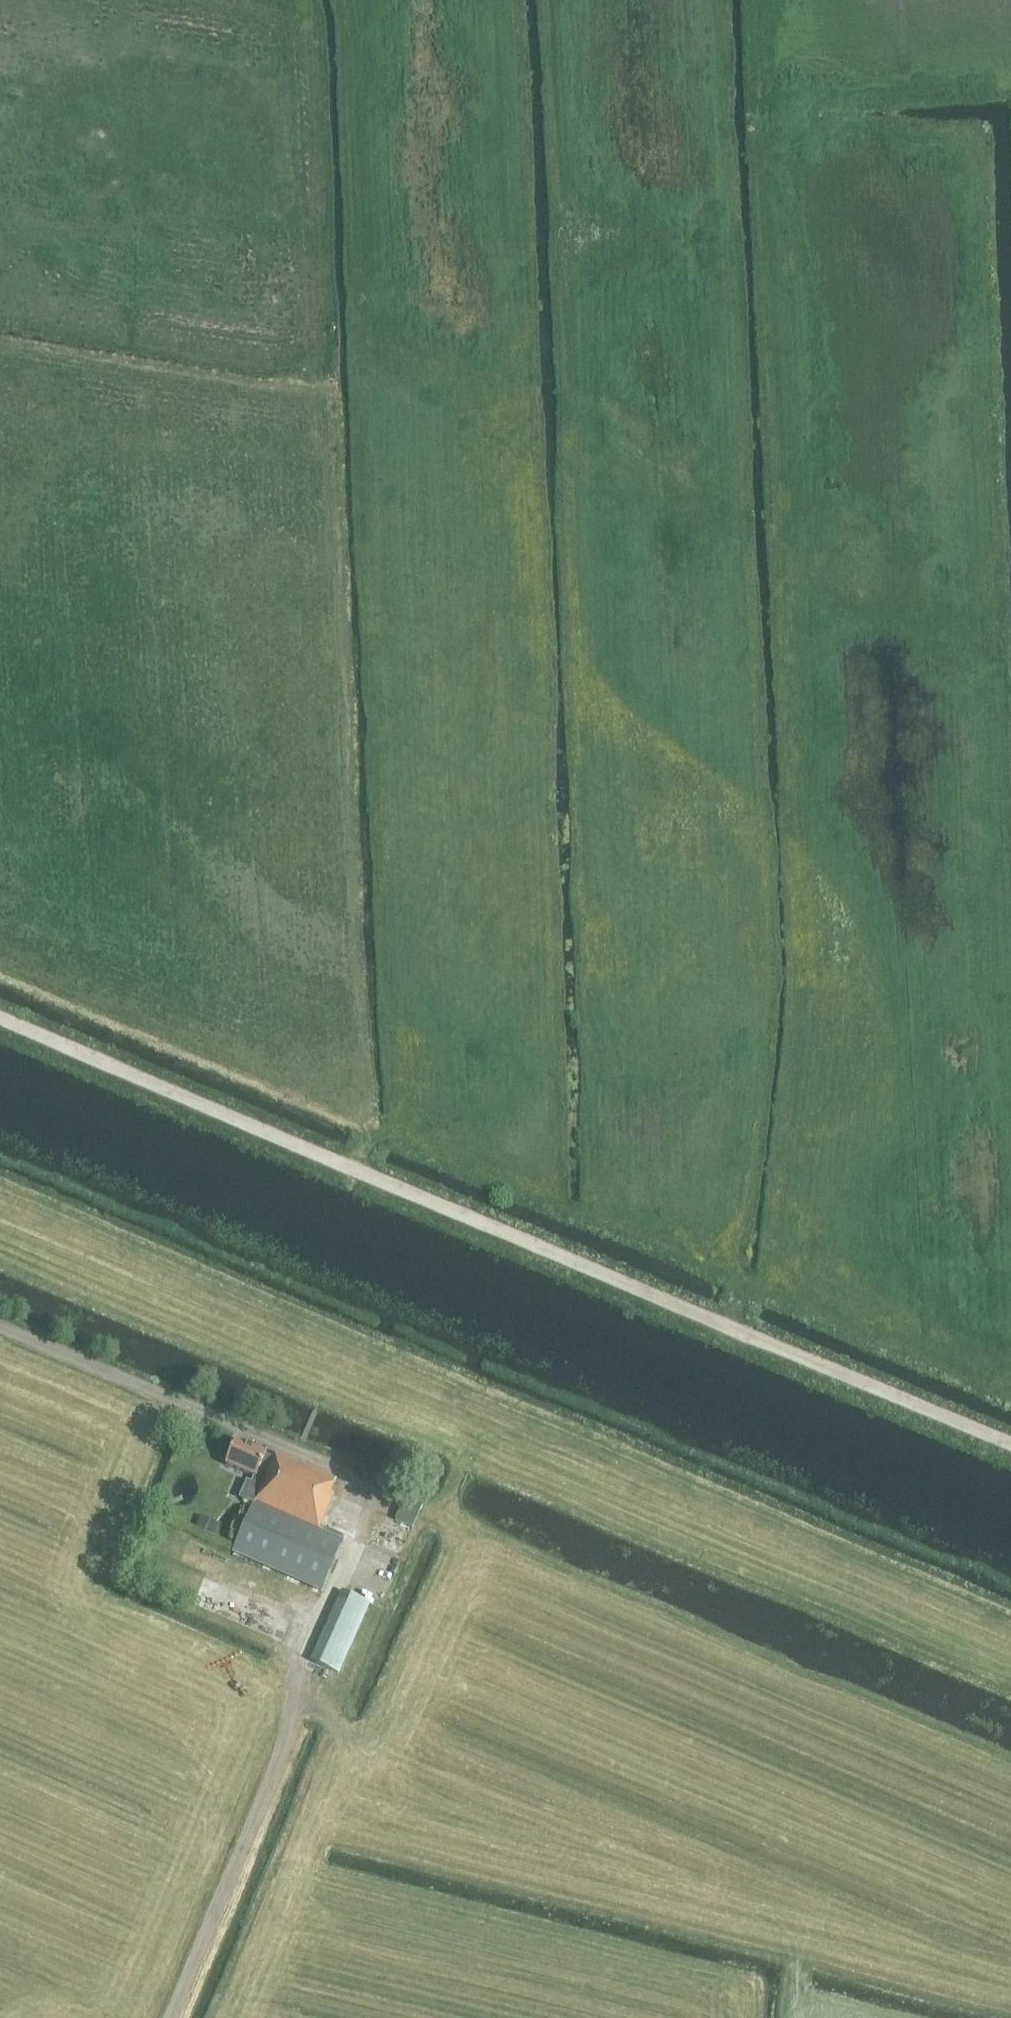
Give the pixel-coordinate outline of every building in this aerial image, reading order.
[(273,1459),(265,1456),(266,1454),(235,1441),(225,1465),(256,1478),(253,1485),(260,1489),(233,1552),(321,1591),(343,1541),(318,1530),(333,1496),(330,1494),(336,1481),(275,1454),(273,1459)] [(402,1555),(426,1502),(407,1493),(394,1521),(376,1513),(364,1538),(402,1555)] [(340,1674),(370,1603),(340,1590),(310,1662),(340,1674)]
